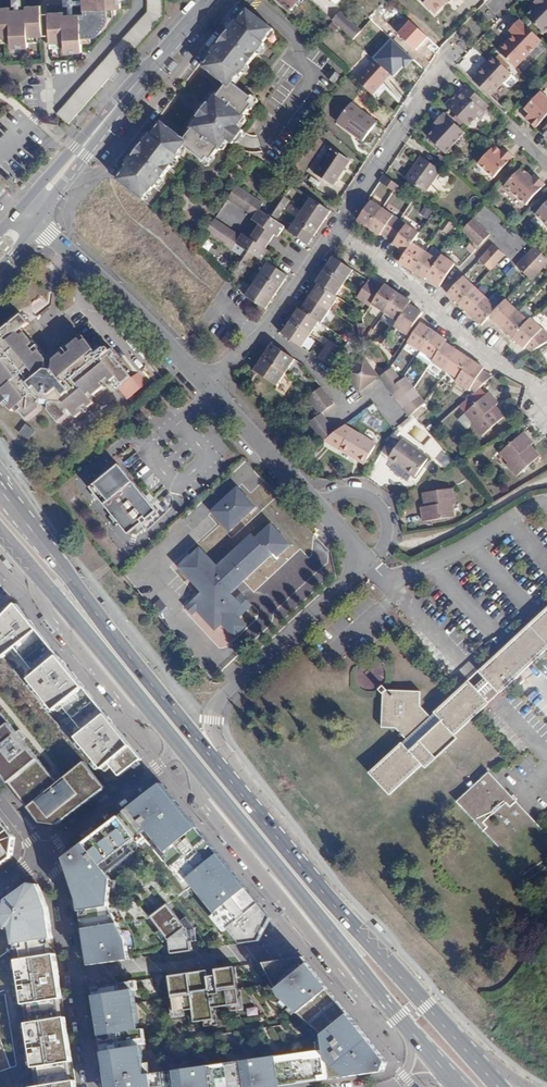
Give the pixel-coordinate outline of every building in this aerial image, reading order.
[(52,13),(52,43),(67,43),(68,53),(86,52),(85,38),(98,38),(111,26),(111,10),(124,9),(123,0),(86,0),(86,14),(67,15),(67,12),(52,13)] [(68,123),(164,16),(164,0),(149,0),(149,14),(58,114),(68,123)] [(290,9),(298,0),(280,0),(290,9)] [(435,12),(445,2),(443,0),(422,0),(435,12)] [(538,3),(527,14),(545,31),(546,31),(546,0),(535,0),(538,3)] [(0,7),(0,37),(12,36),(12,46),(29,45),(29,35),(44,34),(43,4),(27,4),(27,8),(12,8),(11,6),(0,7)] [(337,8),(330,16),(345,31),(353,23),(337,8)] [(229,87),(240,73),(242,75),(266,44),(264,42),(274,29),(248,10),(204,67),(229,87)] [(500,52),(517,69),(544,42),(521,20),(511,31),(517,36),(500,52)] [(472,48),(459,64),(465,69),(478,53),(472,48)] [(478,70),(480,72),(474,79),(491,95),(512,72),(495,56),(485,66),(483,64),(478,70)] [(375,59),(357,79),(372,94),(391,75),(375,59)] [(340,76),(333,70),(327,77),(334,83),(340,76)] [(188,135),(195,140),(188,148),(208,163),(218,150),(220,151),(228,140),(230,141),(241,129),(238,127),(247,116),(245,115),(256,101),(237,86),(231,94),(225,89),(220,95),(218,93),(205,109),(209,112),(206,116),(202,114),(191,128),(192,130),(188,135)] [(449,99),(443,105),(465,126),(474,118),(476,120),(484,113),(478,108),(482,103),(465,87),(451,101),(449,99)] [(546,115),(546,98),(540,92),(525,107),(529,112),(527,114),(532,118),(528,121),(535,127),(546,115)] [(376,118),(352,102),(339,122),(363,138),(376,118)] [(464,131),(443,112),(436,120),(439,123),(428,135),(445,151),(448,152),(451,149),(452,145),(464,131)] [(145,198),(154,186),(156,187),(180,157),(178,155),(188,142),(162,122),(119,178),(145,198)] [(478,161),(493,176),(514,154),(508,149),(504,152),(494,144),(478,161)] [(329,149),(312,174),(331,187),(348,162),(329,149)] [(421,158),(404,181),(422,194),(439,171),(421,158)] [(524,205),(544,184),(534,176),(532,178),(520,168),(505,185),(504,188),(506,191),(510,191),(524,205)] [(396,185),(383,176),(379,182),(391,191),(396,185)] [(396,185),(391,191),(395,194),(399,188),(396,185)] [(232,207),(240,194),(234,190),(226,203),(232,207)] [(232,207),(238,211),(247,198),(240,194),(232,207)] [(247,198),(238,211),(245,216),(253,202),(247,198)] [(311,199),(303,210),(323,224),(331,213),(311,199)] [(534,214),(546,226),(546,200),(534,214)] [(361,225),(366,229),(381,208),(371,201),(359,220),(362,223),(361,225)] [(253,202),(245,216),(253,221),(251,224),(259,229),(255,235),(270,244),(274,239),(276,240),(282,231),(257,214),(262,208),(253,202)] [(283,202),(278,210),(283,213),(288,205),(283,202)] [(384,237),(396,218),(381,208),(366,229),(373,233),(374,231),(384,237)] [(283,213),(278,210),(272,218),(277,221),(283,213)] [(323,224),(303,210),(296,221),(316,235),(323,224)] [(392,246),(401,253),(409,240),(415,231),(396,218),(384,237),(393,243),(392,246)] [(461,231),(466,236),(478,224),(473,219),(461,231)] [(213,238),(221,225),(214,220),(206,234),(213,238)] [(316,235),(296,221),(288,231),(308,245),(316,235)] [(449,226),(441,222),(437,229),(445,233),(449,226)] [(478,224),(466,236),(472,242),(484,230),(478,224)] [(213,238),(219,242),(228,229),(221,225),(213,238)] [(228,229),(219,242),(226,247),(234,233),(228,229)] [(484,230),(472,242),(476,247),(489,235),(484,230)] [(234,233),(226,247),(232,251),(236,245),(248,253),(253,256),(262,262),(267,253),(266,250),(270,244),(255,235),(251,241),(243,235),(242,237),(234,233)] [(409,270),(423,249),(409,240),(401,253),(395,261),(409,270)] [(474,249),(469,244),(465,247),(471,253),(474,249)] [(478,261),(484,266),(498,250),(493,245),(478,261)] [(526,253),(542,268),(546,263),(546,258),(534,245),(526,253)] [(423,249),(409,270),(419,277),(420,275),(424,276),(436,258),(423,249)] [(504,255),(498,250),(484,266),(489,271),(504,255)] [(453,261),(439,252),(436,258),(424,276),(438,285),(453,261)] [(248,253),(242,263),(246,266),(253,256),(248,253)] [(526,253),(520,259),(536,274),(542,268),(526,253)] [(335,255),(327,267),(346,280),(355,268),(335,255)] [(536,274),(520,259),(515,265),(531,280),(536,274)] [(246,266),(242,263),(234,273),(239,276),(246,266)] [(259,274),(280,288),(288,277),(266,263),(259,274)] [(511,277),(516,269),(508,264),(503,272),(511,277)] [(346,280),(327,267),(318,280),(321,281),(338,293),(346,280)] [(259,274),(252,285),(273,299),(280,288),(259,274)] [(449,296),(458,305),(474,288),(463,277),(449,291),(452,294),(449,296)] [(367,298),(378,282),(372,278),(361,294),(367,298)] [(321,281),(313,293),(332,306),(340,295),(338,293),(321,281)] [(373,303),(384,287),(378,282),(367,298),(361,294),(359,297),(371,305),(373,303)] [(373,303),(386,312),(398,293),(386,284),(384,287),(373,303)] [(273,299),(252,285),(244,296),(266,310),(273,299)] [(472,312),(485,298),(474,288),(458,305),(466,312),(469,309),(472,312)] [(332,306),(313,293),(304,306),(321,317),(323,319),(332,306)] [(398,293),(386,312),(399,321),(410,304),(411,302),(398,293)] [(497,309),(485,298),(472,312),(475,314),(472,317),(481,326),(489,317),(497,309)] [(503,325),(517,311),(504,300),(497,309),(489,317),(498,326),(501,323),(503,325)] [(302,304),(294,316),(313,329),(321,317),(304,306),(302,304)] [(421,311),(410,304),(399,321),(395,327),(405,334),(421,311)] [(527,321),(517,311),(503,325),(507,328),(504,331),(511,338),(527,321)] [(24,315),(0,335),(0,347),(1,348),(0,349),(0,385),(4,391),(0,394),(14,412),(20,408),(30,421),(43,411),(44,406),(52,406),(51,411),(62,424),(72,416),(69,413),(73,411),(79,418),(97,404),(90,396),(94,392),(96,396),(106,387),(104,384),(111,378),(114,381),(119,377),(124,384),(133,377),(109,348),(101,356),(88,340),(85,343),(81,339),(71,348),(74,351),(67,357),(65,354),(56,361),(55,366),(49,365),(49,361),(41,351),(37,354),(32,347),(35,345),(26,333),(23,336),(20,333),(31,324),(24,315)] [(313,329),(294,316),(285,328),(304,342),(313,329)] [(527,321),(511,338),(521,347),(523,345),(530,353),(543,345),(534,336),(541,329),(529,318),(527,321)] [(420,347),(434,327),(427,322),(424,325),(421,323),(409,339),(420,347)] [(434,327),(420,347),(433,356),(445,339),(446,336),(434,327)] [(383,345),(387,338),(383,335),(379,342),(383,345)] [(322,352),(327,356),(338,341),(332,337),(322,352)] [(387,338),(383,345),(387,347),(392,341),(387,338)] [(431,359),(445,368),(457,352),(453,350),(456,346),(445,339),(433,356),(431,359)] [(338,341),(327,356),(333,360),(343,345),(338,341)] [(272,352),(266,361),(283,373),(292,359),(277,349),(275,353),(272,352)] [(460,354),(457,352),(445,368),(458,378),(473,359),(462,351),(460,354)] [(364,358),(345,374),(361,393),(380,378),(364,358)] [(458,378),(457,379),(473,391),(479,386),(491,376),(481,370),(482,365),(473,359),(458,378)] [(283,373),(266,361),(260,370),(263,372),(261,376),(275,385),(283,373)] [(381,379),(385,384),(398,374),(394,369),(381,379)] [(398,374),(385,384),(391,391),(403,381),(402,379),(398,374)] [(391,391),(396,398),(413,385),(406,376),(402,379),(403,381),(391,391)] [(325,381),(319,385),(333,404),(338,400),(325,381)] [(312,390),(325,409),(333,404),(319,385),(312,390)] [(401,404),(418,391),(413,385),(396,398),(401,404)] [(477,395),(462,408),(476,426),(474,427),(482,438),(505,420),(496,408),(499,406),(491,395),(488,397),(483,390),(477,395)] [(401,404),(406,410),(423,397),(418,391),(401,404)] [(423,397),(406,410),(411,417),(428,404),(423,397)] [(316,425),(330,415),(325,409),(312,419),(316,425)] [(316,425),(321,431),(335,421),(330,415),(316,425)] [(335,421),(321,431),(325,437),(339,427),(335,421)] [(19,433),(29,440),(35,430),(24,424),(19,433)] [(373,441),(348,427),(337,447),(362,460),(373,441)] [(380,447),(387,451),(386,453),(414,470),(426,450),(398,434),(397,435),(390,431),(380,447)] [(503,463),(511,474),(535,455),(526,445),(529,442),(520,431),(496,450),(506,461),(503,463)] [(117,571),(209,682),(336,575),(333,554),(250,464),(117,571)] [(122,465),(95,490),(133,536),(162,512),(122,465)] [(450,488),(422,492),(423,502),(418,502),(421,519),(451,515),(450,502),(452,502),(450,488)] [(474,683),(469,679),(465,680),(428,714),(418,702),(419,688),(381,686),(379,723),(394,724),(404,736),(367,770),(388,792),(486,702),(487,698),(483,693),(491,685),(497,692),(546,646),(546,605),(477,670),(482,675),(474,683)] [(144,759),(135,748),(109,717),(87,690),(63,660),(39,632),(20,607),(14,612),(0,625),(0,655),(5,660),(10,656),(34,684),(29,688),(54,717),(60,713),(82,740),(77,744),(103,774),(108,771),(117,781),(144,759)] [(85,767),(58,788),(37,761),(10,726),(0,714),(0,775),(7,784),(29,812),(39,825),(56,827),(103,789),(85,767)] [(54,781),(61,777),(48,755),(41,759),(54,781)] [(542,827),(487,768),(455,798),(510,857),(542,827)] [(74,910),(81,967),(134,957),(128,927),(111,903),(120,887),(107,870),(155,837),(233,941),(266,936),(265,905),(164,778),(55,857),(74,910)] [(14,853),(16,831),(0,811),(0,864),(14,853)] [(0,909),(0,1086),(76,1086),(51,917),(41,890),(29,888),(0,909)] [(172,955),(190,953),(189,935),(169,911),(152,923),(169,945),(172,955)] [(304,959),(258,966),(282,1006),(326,1046),(150,1072),(137,984),(91,990),(108,1086),(315,1086),(385,1076),(389,1064),(304,959)] [(237,967),(168,977),(175,1019),(195,1016),(198,1030),(217,1027),(215,1012),(243,1008),(237,967)]
